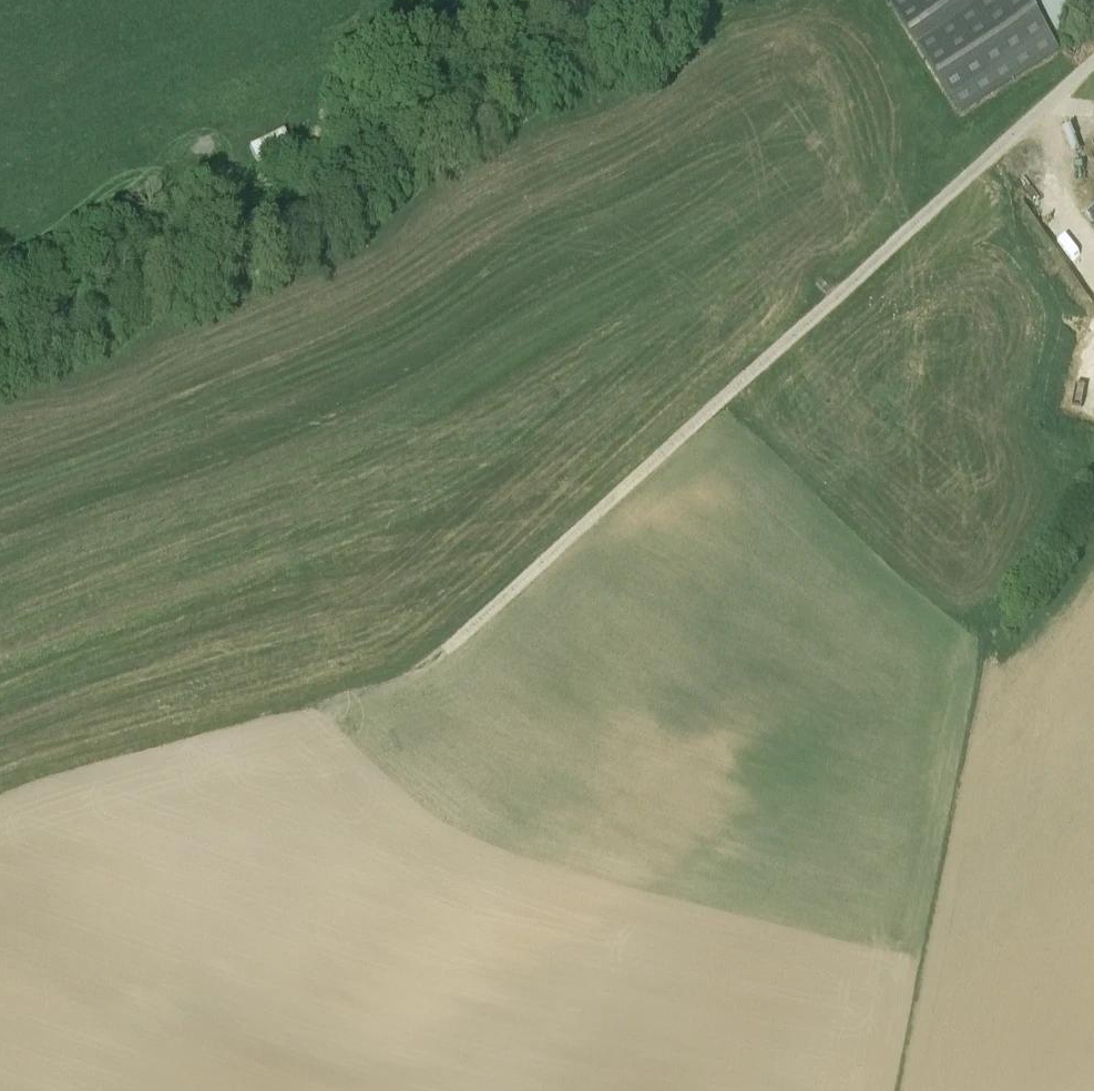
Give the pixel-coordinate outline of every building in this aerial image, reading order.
[(890,2),(961,114),(1058,51),(1051,40),(1093,12),(1093,0),(1043,0),(1032,7),(1027,0),(894,0),(890,2)] [(260,159),(293,143),(286,128),(253,144),(260,159)]
